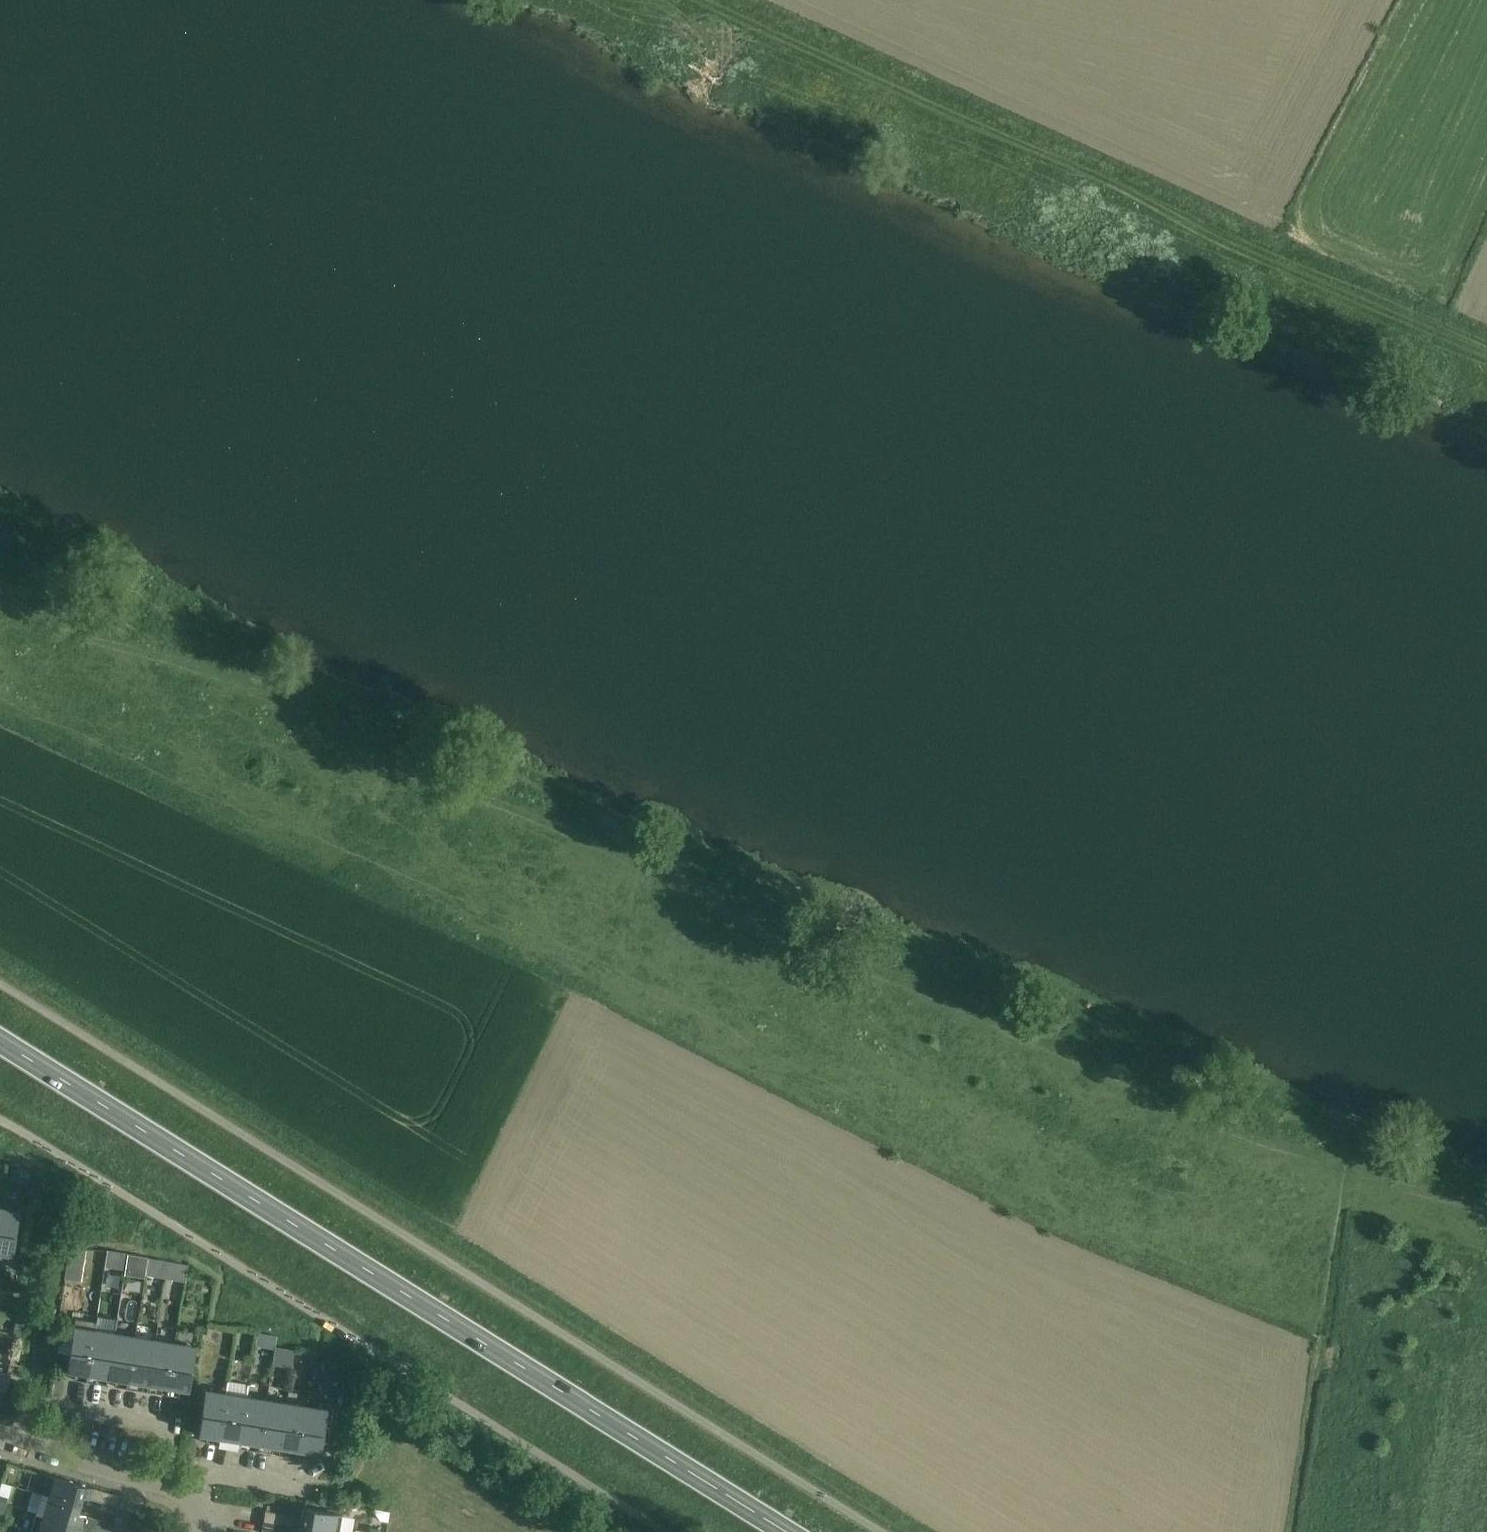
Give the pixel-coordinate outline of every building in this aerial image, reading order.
[(0,1207),(0,1260),(3,1261),(4,1253),(12,1255),(19,1210),(0,1207)] [(68,1247),(66,1259),(67,1259),(84,1262),(85,1250),(69,1247),(68,1247)] [(186,1279),(188,1260),(107,1250),(105,1269),(186,1279)] [(74,1379),(86,1381),(95,1328),(73,1325),(66,1370),(75,1371),(74,1379)] [(107,1377),(115,1331),(95,1328),(86,1381),(98,1383),(99,1375),(107,1377)] [(135,1334),(115,1331),(107,1377),(115,1378),(114,1386),(126,1388),(135,1334)] [(258,1332),(256,1345),(274,1348),(276,1335),(259,1332),(258,1332)] [(148,1383),(155,1337),(135,1334),(126,1388),(138,1389),(140,1382),(148,1383)] [(166,1394),(175,1340),(155,1337),(148,1383),(156,1385),(154,1392),(166,1394)] [(196,1343),(175,1340),(166,1394),(179,1396),(180,1389),(188,1390),(196,1343)] [(276,1345),(274,1360),(292,1363),(295,1348),(276,1345)] [(313,1363),(311,1376),(325,1379),(328,1366),(313,1363)] [(218,1444),(228,1380),(226,1393),(205,1389),(198,1434),(207,1435),(206,1442),(218,1444)] [(231,1439),(239,1440),(246,1396),(248,1384),(228,1380),(218,1444),(230,1446),(231,1439)] [(258,1451),(266,1399),(246,1396),(239,1440),(247,1441),(246,1449),(258,1451)] [(279,1446),(286,1402),(266,1399),(258,1451),(270,1453),(271,1445),(279,1446)] [(306,1405),(286,1402),(279,1446),(287,1448),(286,1455),(298,1457),(306,1405)] [(327,1409),(306,1405),(298,1457),(310,1459),(312,1451),(320,1453),(327,1409)] [(47,1475),(42,1494),(80,1505),(83,1496),(118,1507),(121,1496),(47,1475)] [(78,1513),(80,1505),(42,1494),(36,1512),(92,1528),(95,1518),(78,1513)] [(328,1531),(340,1531),(343,1514),(303,1508),(302,1517),(265,1510),(263,1521),(328,1531)] [(36,1531),(91,1531),(92,1528),(36,1512),(31,1531),(36,1531)] [(263,1521),(262,1531),(265,1531),(328,1531),(263,1521)]
